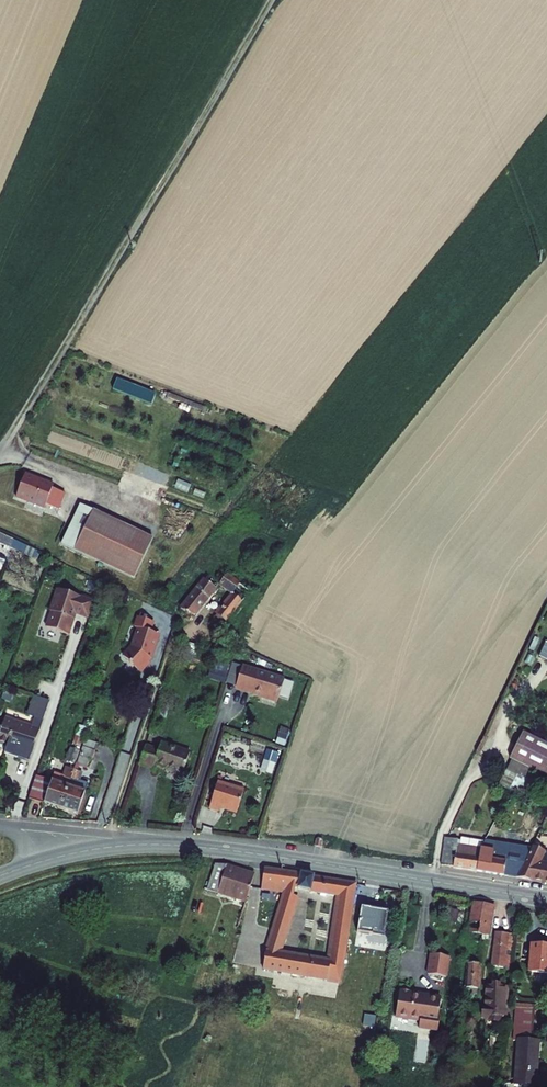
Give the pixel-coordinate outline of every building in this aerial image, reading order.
[(117,380),(114,392),(155,401),(157,389),(117,380)] [(54,484),(26,473),(16,497),(44,508),(46,504),(58,509),(64,493),(53,489),(54,484)] [(153,539),(81,505),(62,545),(135,579),(153,539)] [(0,533),(0,544),(11,548),(14,540),(0,533)] [(9,565),(15,571),(25,560),(19,554),(9,565)] [(250,591),(227,574),(219,585),(232,595),(216,615),(226,622),(250,591)] [(216,588),(205,580),(181,609),(194,616),(216,588)] [(52,613),(47,628),(70,636),(77,616),(90,621),(96,602),(58,589),(50,612),(52,613)] [(226,622),(216,615),(209,625),(219,632),(226,622)] [(154,622),(139,617),(135,627),(137,628),(131,648),(123,656),(141,673),(152,659),(157,641),(156,641),(158,634),(151,632),(154,622)] [(535,637),(529,649),(533,651),(539,639),(535,637)] [(197,647),(185,642),(179,658),(192,662),(197,647)] [(546,642),(539,657),(546,661),(546,643),(546,642)] [(252,655),(250,660),(271,670),(273,665),(252,655)] [(210,679),(226,683),(231,665),(216,660),(210,679)] [(236,686),(242,666),(232,663),(226,683),(236,686)] [(294,682),(242,666),(236,686),(260,694),(259,696),(277,702),(279,697),(288,700),(294,682)] [(0,734),(0,744),(9,746),(6,755),(30,764),(49,701),(34,696),(28,715),(35,719),(32,727),(6,719),(0,734)] [(73,745),(80,748),(87,728),(80,725),(73,745)] [(289,730),(281,728),(276,744),(284,746),(289,730)] [(523,732),(510,758),(513,760),(536,771),(546,777),(546,744),(523,732)] [(77,765),(87,769),(90,759),(93,760),(98,744),(86,740),(77,765)] [(146,746),(141,765),(155,770),(156,766),(184,775),(191,754),(162,745),(159,750),(146,746)] [(67,762),(75,765),(79,751),(72,748),(67,762)] [(531,781),(536,771),(513,760),(507,770),(518,775),(528,780),(531,781)] [(275,764),(264,761),(262,769),(272,772),(275,764)] [(36,776),(29,799),(61,810),(74,770),(69,768),(68,771),(67,771),(65,776),(54,773),(51,781),(36,776)] [(61,810),(78,815),(88,784),(77,780),(79,775),(78,774),(79,771),(74,770),(61,810)] [(511,790),(518,775),(507,770),(507,771),(505,775),(500,784),(511,790)] [(528,780),(518,775),(511,790),(521,795),(528,780)] [(210,806),(210,809),(219,811),(220,807),(237,813),(244,791),(219,782),(210,806)] [(508,848),(508,845),(509,843),(496,841),(500,833),(495,831),(501,820),(497,818),(485,841),(484,844),(508,848)] [(485,841),(461,837),(460,840),(445,838),(441,866),(477,871),(481,850),(484,844),(485,841)] [(504,876),(508,848),(484,844),(481,850),(477,871),(504,876)] [(508,848),(504,876),(518,878),(532,849),(508,845),(508,848)] [(532,849),(518,878),(546,883),(546,852),(534,846),(532,849)] [(218,893),(236,899),(241,880),(223,878),(222,882),(217,881),(220,865),(216,864),(208,890),(218,893)] [(246,903),(254,874),(226,865),(220,865),(217,881),(222,882),(223,878),(241,880),(236,899),(246,903)] [(299,888),(302,875),(265,869),(261,889),(284,893),(266,950),(263,969),(282,972),(285,954),(280,953),(297,897),(293,896),(295,888),(299,888)] [(314,876),(302,875),(299,888),(299,889),(311,891),(314,877),(314,876)] [(314,877),(311,891),(341,897),(330,961),(327,980),(339,982),(345,951),(356,884),(314,877)] [(468,932),(489,936),(490,936),(493,914),(486,912),(487,905),(472,903),(467,932),(468,932)] [(493,914),(494,906),(487,905),(486,912),(493,914)] [(361,907),(356,935),(372,938),(372,935),(384,937),(388,916),(375,914),(375,916),(370,915),(371,909),(361,907)] [(446,920),(457,922),(458,911),(448,909),(446,920)] [(489,936),(468,932),(467,941),(482,944),(483,938),(488,939),(489,936)] [(510,968),(513,935),(496,933),(492,966),(510,968)] [(529,973),(546,974),(546,945),(532,944),(529,973)] [(296,955),(285,954),(282,972),(293,974),(296,955)] [(449,957),(431,954),(428,974),(446,977),(449,957)] [(320,959),(296,955),(293,974),(317,978),(320,959)] [(327,980),(330,961),(320,959),(317,978),(327,980)] [(478,995),(480,964),(467,964),(465,994),(478,995)] [(488,987),(486,1017),(497,1018),(497,1022),(506,1023),(509,989),(488,987)] [(419,1028),(438,1031),(440,1017),(438,1017),(441,998),(420,995),(420,997),(412,995),(412,994),(411,994),(411,991),(401,989),(401,992),(400,992),(396,1016),(420,1020),(419,1028)] [(533,1010),(516,1008),(513,1041),(518,1041),(515,1085),(534,1086),(538,1042),(530,1042),(533,1010)] [(504,1037),(490,1036),(490,1046),(503,1046),(504,1037)]
